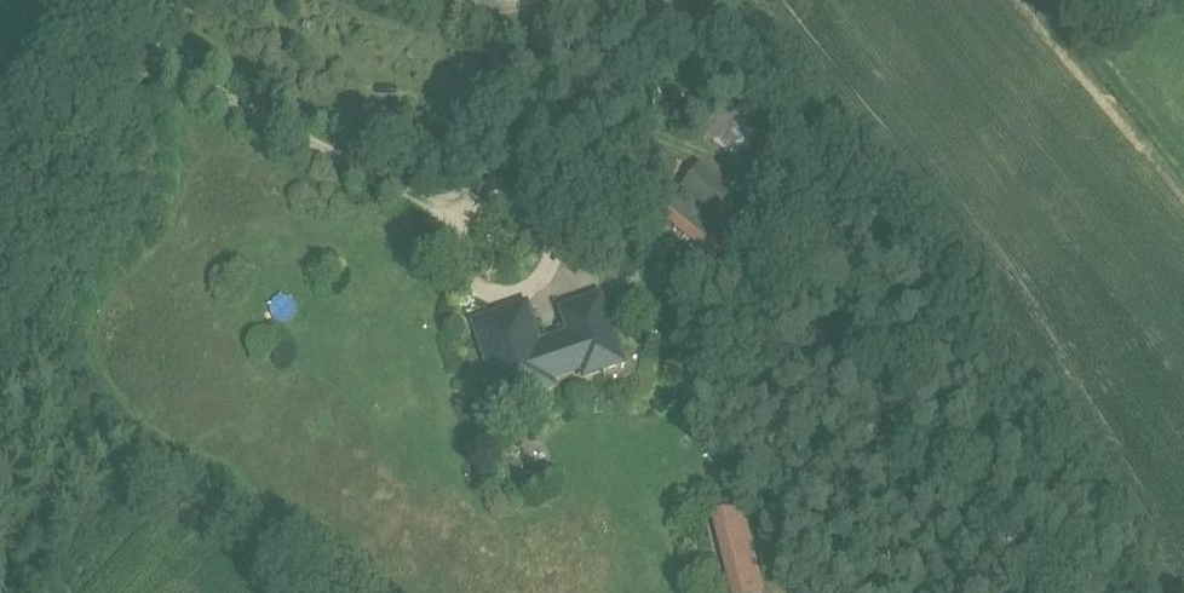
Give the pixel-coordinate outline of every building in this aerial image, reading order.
[(701,134),(739,159),(756,133),(745,125),(751,115),(739,106),(732,116),(720,107),(701,134)] [(681,187),(727,224),(747,199),(702,163),(681,187)] [(659,214),(714,258),(726,244),(707,228),(712,222),(676,193),(675,194),(662,183),(647,202),(660,213),(659,214)] [(471,320),(501,407),(559,387),(556,380),(581,371),(583,379),(627,364),(602,290),(558,306),(565,329),(542,337),(528,299),(471,320)] [(731,592),(759,592),(766,592),(744,504),(711,512),(731,592)]
